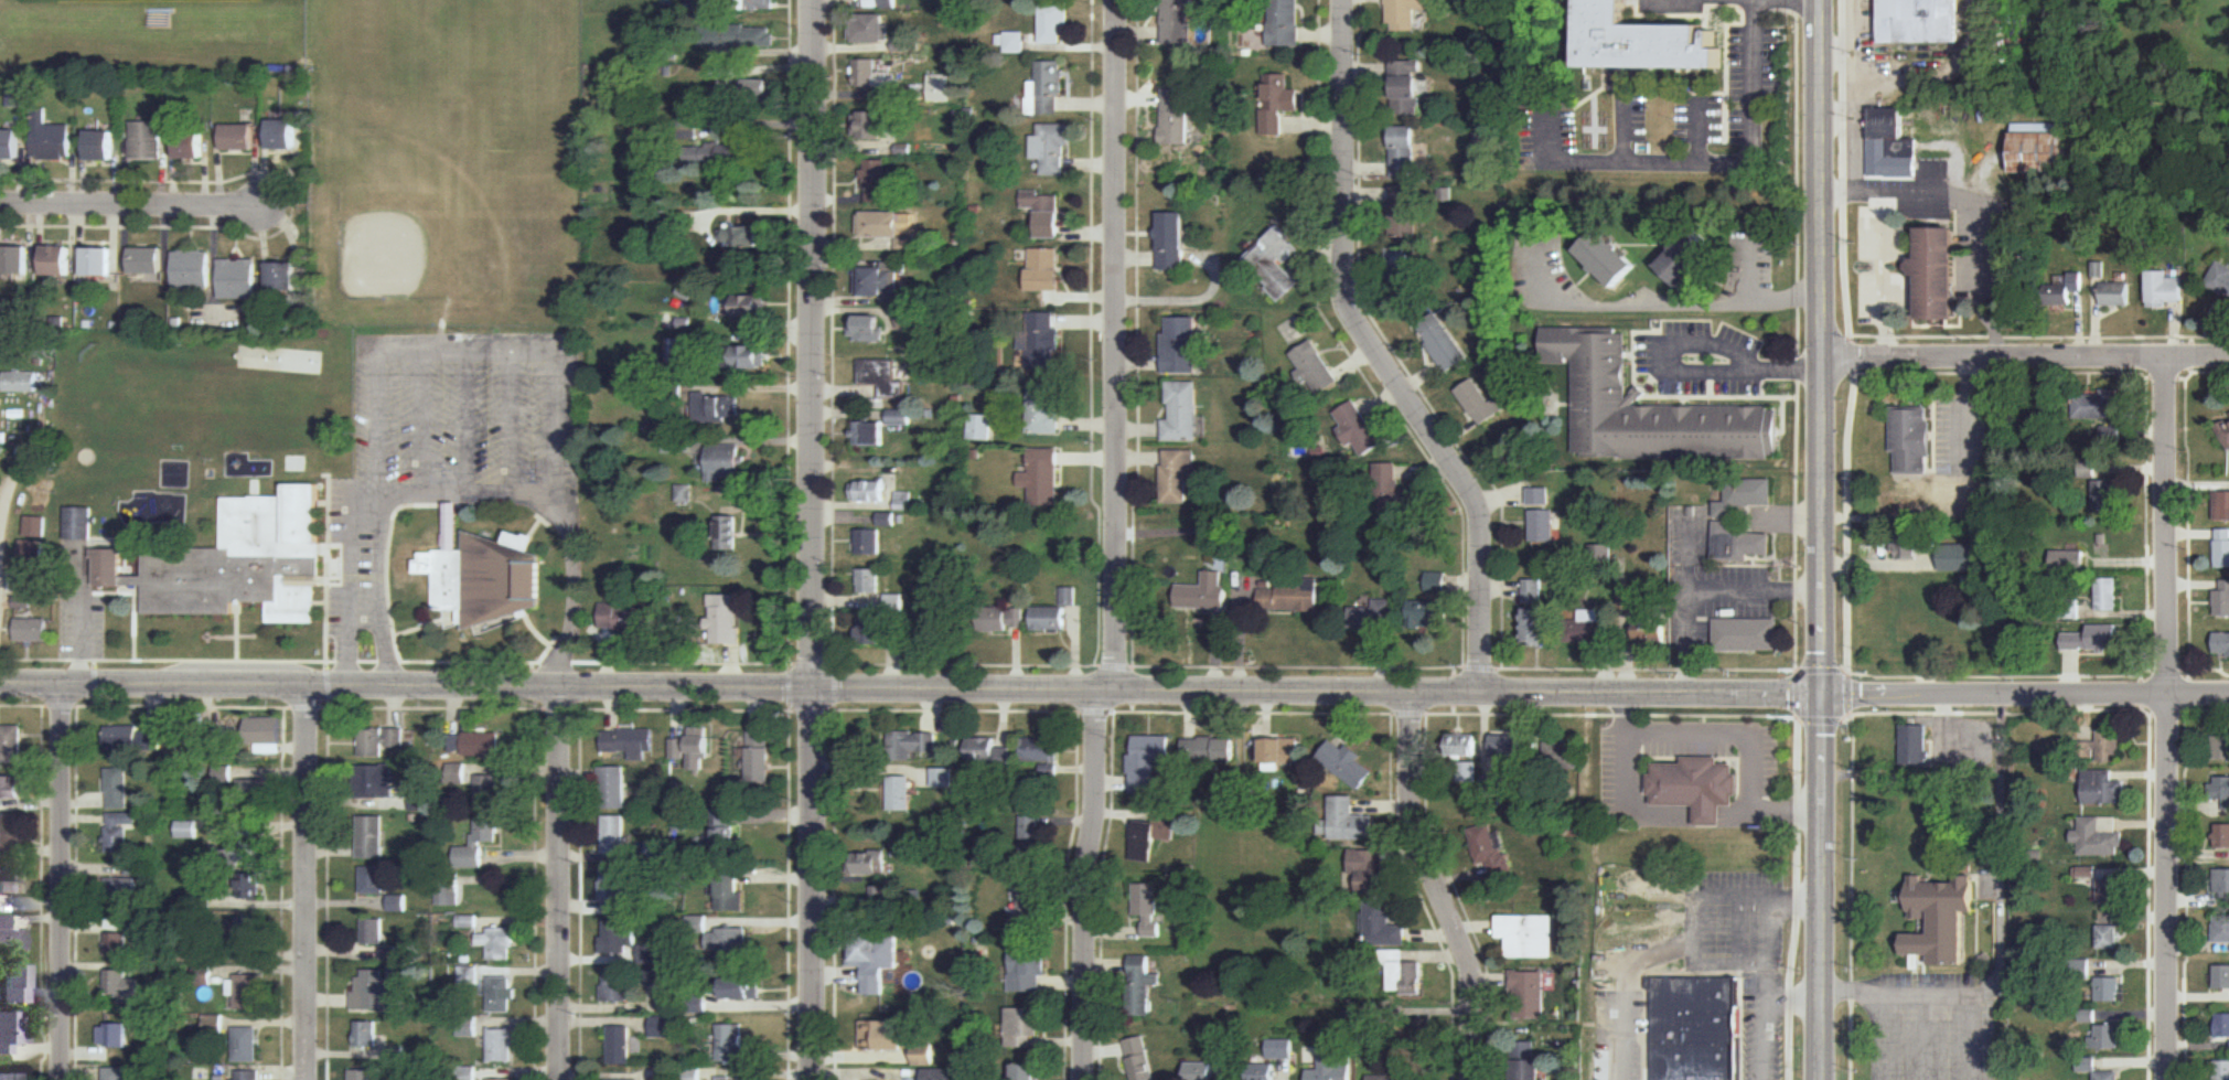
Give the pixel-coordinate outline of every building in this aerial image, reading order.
[(735,12),(775,12),(775,0),(735,0),(735,12)] [(865,8),(897,9),(897,0),(865,0),(865,8)] [(1164,46),(1164,0),(1192,0),(1192,47),(1164,46)] [(1268,47),(1299,47),(1299,0),(1268,0),(1268,47)] [(1386,6),(1386,0),(1432,0),(1432,11),(1415,10),(1415,32),(1392,31),(1392,24),(1389,24),(1389,6),(1386,6)] [(1587,68),(1719,69),(1719,46),(1716,46),(1716,35),(1713,31),(1710,34),(1710,44),(1704,44),(1705,25),(1630,24),(1630,0),(1588,0),(1587,68)] [(1878,44),(1960,43),(1960,0),(1878,0),(1878,44)] [(1040,44),(1040,3),(1069,3),(1069,24),(1060,24),(1060,44),(1040,44)] [(854,13),(853,44),(885,44),(885,13),(854,13)] [(701,25),(703,50),(778,47),(776,23),(701,25)] [(1005,32),(1004,54),(1025,54),(1026,33),(1005,32)] [(855,58),(854,87),(888,88),(889,73),(878,73),(878,60),(855,58)] [(1393,116),(1393,79),(1391,79),(1391,61),(1422,62),(1422,81),(1429,81),(1428,96),(1419,96),(1419,116),(1393,116)] [(1038,63),(1038,84),(1029,84),(1029,101),(1037,101),(1037,117),(1062,117),(1062,63),(1038,63)] [(717,66),(717,79),(733,78),(732,66),(717,66)] [(927,72),(926,100),(947,101),(948,73),(927,72)] [(1264,75),(1264,110),(1260,110),(1260,139),(1283,138),(1283,113),(1299,113),(1299,88),(1289,88),(1289,74),(1264,75)] [(774,76),(778,100),(743,106),(739,81),(774,76)] [(242,81),(243,93),(260,92),(259,79),(242,81)] [(8,89),(7,108),(25,109),(26,90),(8,89)] [(1160,146),(1162,89),(1191,90),(1189,147),(1160,146)] [(1871,108),(1871,177),(1917,177),(1917,140),(1903,140),(1903,108),(1871,108)] [(34,110),(34,158),(69,158),(69,125),(47,125),(47,110),(34,110)] [(858,111),(859,140),(883,140),(883,111),(858,111)] [(678,115),(678,132),(699,132),(699,115),(678,115)] [(268,120),(268,150),(298,150),(298,120),(268,120)] [(131,121),(130,159),(161,160),(162,121),(131,121)] [(2065,122),(2011,122),(2010,169),(2070,170),(2070,132),(2065,131),(2065,122)] [(1039,125),(1039,138),(1031,138),(1032,162),(1041,162),(1041,178),(1064,177),(1063,158),(1071,158),(1070,124),(1039,125)] [(222,127),(223,153),(256,152),(256,126),(222,127)] [(1389,175),(1391,127),(1416,128),(1415,177),(1389,175)] [(22,160),(20,129),(0,130),(0,162),(22,160)] [(176,129),(178,161),(204,160),(204,129),(176,129)] [(86,132),(87,161),(114,161),(114,132),(86,132)] [(706,142),(707,169),(749,165),(747,139),(706,142)] [(862,159),(865,191),(892,190),(890,157),(862,159)] [(1390,185),(1390,235),(1417,235),(1417,186),(1390,185)] [(1438,189),(1438,200),(1451,201),(1451,189),(1438,189)] [(1021,190),(1021,210),(1037,210),(1037,238),(1063,238),(1062,195),(1039,195),(1039,190),(1021,190)] [(862,212),(862,238),(899,237),(899,248),(918,247),(918,223),(902,223),(902,211),(862,212)] [(1160,270),(1160,213),(1187,213),(1187,270),(1160,270)] [(726,224),(726,247),(768,247),(768,224),(726,224)] [(1279,224),(1244,258),(1283,299),(1300,282),(1285,266),(1303,248),(1279,224)] [(1576,248),(1599,226),(1639,266),(1616,289),(1576,248)] [(1657,267),(1694,228),(1718,253),(1682,290),(1657,267)] [(1920,228),(1920,258),(1908,258),(1908,278),(1922,278),(1922,320),(1957,320),(1958,229),(1920,228)] [(42,247),(43,277),(71,276),(69,246),(42,247)] [(2,247),(2,274),(30,274),(30,247),(2,247)] [(111,247),(111,275),(84,275),(84,247),(111,247)] [(128,248),(128,277),(163,276),(162,247),(128,248)] [(1058,289),(1059,248),(1028,247),(1027,289),(1058,289)] [(1387,299),(1390,248),(1411,249),(1411,268),(1417,268),(1416,300),(1387,299)] [(174,252),(174,288),(211,288),(210,250),(174,252)] [(218,259),(219,299),(257,298),(257,258),(218,259)] [(2215,259),(2203,285),(2222,294),(2228,297),(2228,265),(2215,259)] [(269,263),(270,291),(299,291),(298,261),(269,263)] [(860,267),(862,299),(907,297),(904,266),(860,267)] [(2180,277),(2166,277),(2166,270),(2145,270),(2146,307),(2165,307),(2165,301),(2181,301),(2180,277)] [(2082,273),(2056,273),(2056,284),(2044,284),(2044,303),(2070,304),(2070,290),(2082,290),(2082,273)] [(2128,282),(2101,281),(2100,304),(2128,305),(2128,282)] [(728,296),(728,319),(769,319),(769,296),(728,296)] [(663,311),(663,329),(679,329),(679,312),(663,311)] [(1448,373),(1427,343),(1428,342),(1417,325),(1438,311),(1470,357),(1448,373)] [(1026,312),(1027,329),(1018,329),(1018,349),(1027,349),(1027,367),(1054,366),(1054,346),(1060,346),(1060,328),(1053,328),(1053,312),(1026,312)] [(858,317),(858,330),(853,330),(853,341),(886,341),(886,317),(858,317)] [(1159,373),(1160,318),(1197,319),(1197,373),(1159,373)] [(1543,328),(1628,328),(1627,397),(1639,385),(1647,393),(1636,405),(1777,406),(1777,459),(1574,457),(1574,362),(1543,362),(1543,328)] [(668,338),(669,364),(687,363),(686,338),(668,338)] [(1293,353),(1301,367),(1296,371),(1304,384),(1309,381),(1317,394),(1337,381),(1312,341),(1293,353)] [(731,345),(732,371),(769,370),(768,344),(731,345)] [(864,359),(864,384),(885,384),(885,397),(909,397),(909,381),(902,381),(902,359),(864,359)] [(3,370),(3,392),(39,392),(39,370),(3,370)] [(1483,424),(1507,407),(1499,396),(1491,402),(1476,378),(1459,391),(1483,424)] [(1161,439),(1161,419),(1171,419),(1171,403),(1169,403),(1169,381),(1198,381),(1198,439),(1161,439)] [(1031,384),(1028,431),(1060,434),(1061,411),(1058,411),(1059,398),(1051,398),(1052,385),(1031,384)] [(2113,418),(2113,389),(2073,389),(2073,418),(2113,418)] [(698,393),(700,416),(741,411),(740,394),(714,396),(712,392),(698,393)] [(1336,410),(1344,424),(1339,427),(1350,446),(1358,441),(1364,453),(1383,442),(1358,398),(1336,410)] [(1893,405),(1893,473),(1928,473),(1928,405),(1893,405)] [(888,408),(889,424),(911,423),(911,408),(888,408)] [(969,413),(967,439),(993,441),(995,415),(969,413)] [(2214,426),(2227,448),(2228,447),(2228,417),(2214,426)] [(855,420),(856,445),(887,443),(886,419),(855,420)] [(706,445),(706,450),(698,450),(699,482),(721,482),(721,471),(743,470),(742,443),(706,445)] [(1028,448),(1028,504),(1057,505),(1057,448),(1028,448)] [(1162,502),(1162,449),(1197,449),(1197,477),(1188,477),(1188,502),(1162,502)] [(1375,460),(1375,511),(1417,511),(1417,486),(1399,486),(1399,460),(1375,460)] [(1775,478),(1775,504),(1749,504),(1749,533),(1775,533),(1775,555),(1750,555),(1750,560),(1715,560),(1715,478),(1775,478)] [(851,480),(851,501),(888,500),(887,479),(851,480)] [(2117,479),(2092,479),(2092,511),(2117,511),(2117,479)] [(95,549),(95,591),(146,590),(146,613),(233,613),(233,600),(267,600),(267,624),(323,624),(322,480),(285,480),(285,495),(223,495),(223,548),(144,548),(144,576),(121,576),(121,549),(95,549)] [(677,484),(677,502),(695,502),(695,484),(677,484)] [(1526,486),(1526,502),(1550,502),(1550,486),(1526,486)] [(2215,518),(2228,518),(2228,490),(2214,491),(2215,518)] [(897,491),(897,507),(913,509),(913,492),(897,491)] [(465,629),(543,606),(543,555),(531,550),(535,537),(510,530),(505,543),(467,530),(467,547),(460,547),(460,501),(446,501),(444,548),(437,548),(436,609),(465,609),(465,629)] [(65,505),(65,541),(92,541),(93,505),(65,505)] [(879,512),(880,526),(899,525),(898,510),(879,512)] [(1532,541),(1531,510),(1554,510),(1555,539),(1532,541)] [(718,514),(719,547),(740,546),(739,513),(718,514)] [(25,514),(23,535),(46,537),(49,516),(25,514)] [(2216,527),(2216,566),(2228,567),(2228,528),(2216,527)] [(857,530),(858,553),(883,552),(882,528),(857,530)] [(1920,557),(1920,530),(1898,530),(1898,557),(1920,557)] [(44,540),(20,539),(19,561),(43,562),(44,540)] [(1589,578),(1590,543),(1614,543),(1614,578),(1589,578)] [(1941,570),(1983,570),(1983,543),(1941,543),(1941,570)] [(2086,549),(2051,549),(2051,570),(2086,571),(2086,549)] [(859,567),(859,591),(880,591),(880,567),(859,567)] [(1204,569),(1204,584),(1178,582),(1177,606),(1225,609),(1228,585),(1223,585),(1224,569),(1204,569)] [(1426,570),(1425,591),(1446,592),(1447,571),(1426,570)] [(2096,609),(2117,609),(2117,578),(2096,578),(2096,609)] [(2228,614),(2228,578),(2216,578),(2216,614),(2228,614)] [(1522,602),(1523,579),(1542,579),(1542,602),(1522,602)] [(1261,588),(1261,610),(1319,610),(1319,585),(1279,585),(1279,588),(1261,588)] [(1060,587),(1060,605),(1078,605),(1078,587),(1060,587)] [(1618,589),(1619,617),(1638,616),(1637,588),(1618,589)] [(12,594),(13,609),(33,608),(32,592),(12,594)] [(886,592),(886,609),(904,609),(904,592),(886,592)] [(709,594),(710,643),(742,642),(741,594),(709,594)] [(1349,605),(1374,605),(1374,598),(1397,598),(1397,618),(1376,618),(1376,629),(1349,629),(1349,605)] [(1412,598),(1411,629),(1449,630),(1450,599),(1412,598)] [(2056,619),(2080,619),(2080,598),(2056,598),(2056,619)] [(601,600),(602,632),(649,631),(647,600),(601,600)] [(977,606),(978,634),(1007,633),(1007,625),(1024,625),(1024,605),(977,606)] [(1032,607),(1032,630),(1065,630),(1065,607),(1032,607)] [(1529,608),(1529,641),(1531,641),(1531,646),(1544,646),(1544,641),(1550,641),(1548,608),(1529,608)] [(1562,622),(1579,623),(1580,608),(1603,609),(1601,643),(1562,642),(1562,622)] [(15,616),(17,642),(50,641),(49,614),(15,616)] [(857,617),(858,643),(901,642),(901,616),(857,617)] [(1637,618),(1638,649),(1668,648),(1667,617),(1637,618)] [(1715,618),(1715,650),(1779,650),(1779,618),(1715,618)] [(2086,631),(2061,631),(2061,650),(2120,650),(2120,623),(2086,623),(2086,631)] [(2214,632),(2214,656),(2228,656),(2228,632),(2214,632)] [(248,718),(248,744),(257,744),(257,751),(281,751),(281,718),(248,718)] [(1927,763),(1927,724),(1900,724),(1901,763),(1927,763)] [(0,725),(0,762),(23,762),(24,725),(0,725)] [(105,726),(106,750),(161,748),(160,729),(140,730),(140,725),(105,726)] [(602,728),(603,757),(656,755),(656,726),(602,728)] [(689,726),(688,772),(710,772),(711,727),(689,726)] [(361,728),(362,757),(410,756),(409,727),(361,728)] [(747,782),(748,728),(771,729),(770,782),(747,782)] [(2098,741),(2077,741),(2077,761),(2120,761),(2120,729),(2098,729),(2098,741)] [(464,730),(464,757),(501,758),(502,730),(464,730)] [(887,731),(887,764),(914,764),(914,752),(940,752),(940,731),(887,731)] [(1454,783),(1454,756),(1448,756),(1449,733),(1477,734),(1477,757),(1466,757),(1466,760),(1479,760),(1478,784),(1454,783)] [(463,750),(463,734),(450,734),(450,750),(463,750)] [(1492,734),(1491,757),(1526,757),(1526,735),(1492,734)] [(2214,761),(2228,761),(2228,734),(2214,734),(2214,761)] [(1135,735),(1135,755),(1128,755),(1128,799),(1156,799),(1156,761),(1172,761),(1172,735),(1135,735)] [(1191,737),(1191,772),(1235,772),(1235,736),(1191,737)] [(670,737),(670,758),(686,757),(685,737),(670,737)] [(966,737),(966,767),(977,767),(977,771),(1010,770),(1010,749),(995,749),(995,737),(966,737)] [(1021,737),(1021,763),(1040,763),(1040,776),(1059,776),(1059,737),(1021,737)] [(1263,738),(1263,776),(1282,774),(1282,762),(1303,762),(1301,738),(1263,738)] [(1332,739),(1318,758),(1362,791),(1376,772),(1361,760),(1364,756),(1349,745),(1346,749),(1332,739)] [(1544,742),(1545,770),(1579,769),(1578,740),(1544,742)] [(1658,764),(1685,764),(1685,758),(1721,758),(1721,764),(1737,764),(1737,776),(1742,776),(1740,794),(1735,794),(1735,805),(1723,805),(1723,815),(1723,824),(1700,824),(1700,815),(1700,803),(1657,803),(1658,764)] [(214,764),(215,784),(233,784),(233,763),(214,764)] [(354,764),(355,798),(397,798),(397,764),(354,764)] [(599,766),(601,810),(628,809),(625,764),(599,766)] [(106,768),(108,810),(130,809),(129,767),(106,768)] [(932,768),(932,789),(953,789),(953,768),(932,768)] [(2113,770),(2083,770),(2083,803),(2125,803),(2125,781),(2113,781),(2113,770)] [(4,794),(4,798),(28,798),(28,772),(0,773),(0,794),(4,794)] [(476,774),(478,809),(500,808),(499,774),(476,774)] [(888,776),(888,814),(913,814),(913,776),(888,776)] [(2214,777),(2214,801),(2221,801),(2221,811),(2228,811),(2228,777),(2214,777)] [(239,780),(242,806),(269,804),(267,778),(239,780)] [(1481,778),(1482,799),(1503,799),(1502,778),(1481,778)] [(1329,796),(1329,819),(1320,819),(1319,836),(1331,837),(1331,840),(1375,841),(1376,816),(1354,816),(1354,796),(1329,796)] [(732,808),(714,807),(713,848),(731,849),(732,808)] [(1136,820),(1129,860),(1150,864),(1154,837),(1174,841),(1178,813),(1157,809),(1155,823),(1136,820)] [(105,813),(107,853),(130,852),(129,825),(137,824),(137,811),(105,813)] [(602,815),(602,855),(625,855),(625,814),(602,815)] [(1017,815),(1018,849),(1047,848),(1046,814),(1017,815)] [(13,858),(13,845),(22,845),(21,815),(0,816),(0,859),(13,858)] [(358,816),(358,858),(386,858),(386,816),(358,816)] [(2073,843),(2080,843),(2080,856),(2121,856),(2121,817),(2080,817),(2080,830),(2073,830),(2073,843)] [(456,868),(456,846),(472,846),(472,834),(476,834),(476,819),(497,819),(499,843),(484,843),(484,868),(456,868)] [(178,821),(178,838),(199,838),(199,821),(178,821)] [(2216,847),(2228,847),(2228,824),(2216,824),(2216,847)] [(1493,878),(1488,860),(1479,864),(1470,831),(1490,825),(1497,851),(1504,848),(1505,854),(1509,853),(1514,872),(1493,878)] [(647,838),(647,864),(675,863),(675,838),(647,838)] [(223,848),(224,868),(247,867),(246,857),(264,856),(264,841),(235,842),(235,848),(223,848)] [(1353,848),(1351,898),(1373,898),(1373,883),(1386,883),(1387,849),(1353,848)] [(862,849),(862,857),(853,857),(853,877),(890,876),(890,849),(862,849)] [(126,863),(126,875),(147,874),(147,862),(126,863)] [(24,894),(23,865),(0,865),(0,894),(24,894)] [(1017,865),(1018,913),(1010,913),(1010,923),(1043,923),(1042,865),(1017,865)] [(2076,865),(2094,865),(2093,876),(2076,875),(2076,865)] [(361,866),(361,895),(386,895),(386,866),(361,866)] [(602,868),(602,913),(639,913),(639,897),(628,897),(629,868),(602,868)] [(2216,895),(2228,895),(2228,868),(2216,868),(2216,895)] [(437,874),(437,907),(462,906),(461,873),(437,874)] [(716,874),(716,911),(744,911),(744,873),(716,874)] [(239,874),(239,899),(261,899),(261,874),(239,874)] [(1910,876),(1911,915),(1930,915),(1931,933),(1905,933),(1905,953),(1929,953),(1930,964),(1965,964),(1965,911),(1976,910),(1975,874),(1954,874),(1955,881),(1925,881),(1925,876),(1910,876)] [(2099,876),(2120,876),(2121,902),(2099,902),(2099,876)] [(106,878),(106,903),(132,902),(131,892),(141,892),(141,877),(106,878)] [(1134,884),(1134,917),(1143,917),(1143,939),(1160,939),(1159,884),(1134,884)] [(869,885),(868,905),(889,906),(890,886),(869,885)] [(190,889),(190,907),(212,907),(212,889),(190,889)] [(389,894),(388,910),(408,910),(408,894),(389,894)] [(1367,944),(1369,901),(1392,902),(1391,924),(1410,924),(1410,947),(1367,944)] [(24,950),(24,926),(8,927),(8,913),(0,913),(0,950),(24,950)] [(459,913),(459,928),(478,928),(478,913),(459,913)] [(685,916),(685,932),(705,932),(705,915),(685,916)] [(2228,941),(2228,915),(2214,915),(2214,941),(2228,941)] [(237,917),(238,951),(264,950),(262,916),(237,917)] [(362,916),(361,941),(384,942),(385,917),(362,916)] [(1497,937),(1497,916),(1554,916),(1554,956),(1508,956),(1508,937),(1497,937)] [(603,920),(604,935),(600,935),(600,953),(628,952),(628,945),(637,945),(636,927),(628,928),(628,919),(603,920)] [(2119,924),(2098,924),(2098,949),(2119,949),(2119,924)] [(490,959),(491,944),(479,944),(479,932),(487,932),(487,927),(514,927),(514,959),(490,959)] [(707,932),(708,962),(749,961),(748,927),(719,928),(719,932),(707,932)] [(105,930),(106,954),(128,953),(128,930),(105,930)] [(855,931),(856,960),(865,960),(865,984),(888,984),(887,931),(855,931)] [(193,934),(194,959),(214,958),(212,933),(193,934)] [(1008,942),(1009,992),(1041,992),(1041,974),(1049,974),(1048,941),(1008,942)] [(384,944),(384,958),(399,956),(399,943),(384,944)] [(641,963),(640,943),(660,943),(661,963),(641,963)] [(1382,949),(1382,966),(1389,966),(1389,992),(1423,992),(1423,960),(1405,960),(1405,949),(1382,949)] [(1132,954),(1132,981),(1126,981),(1126,1014),(1150,1014),(1150,985),(1162,985),(1162,972),(1151,972),(1151,954),(1132,954)] [(2068,959),(2086,959),(2086,973),(2068,973),(2068,959)] [(1,962),(0,1002),(25,1003),(26,963),(1,962)] [(194,963),(193,985),(213,985),(214,963),(194,963)] [(2212,963),(2228,963),(2228,985),(2212,986),(2212,963)] [(460,964),(459,983),(479,983),(479,965),(460,964)] [(602,967),(602,1002),(631,1001),(630,967),(602,967)] [(108,969),(108,1008),(142,1007),(141,976),(128,976),(128,969),(108,969)] [(1515,1018),(1515,988),(1510,988),(1510,969),(1545,969),(1544,1018),(1515,1018)] [(352,1008),(352,990),(357,990),(357,976),(363,976),(363,970),(385,970),(385,980),(396,980),(396,1001),(383,1001),(383,1008),(352,1008)] [(236,972),(236,1007),(262,1007),(261,972),(236,972)] [(721,976),(725,1003),(761,998),(758,972),(721,976)] [(489,975),(489,1011),(511,1009),(511,974),(489,975)] [(1744,975),(1744,1079),(1654,1079),(1654,975),(1744,975)] [(2121,975),(2098,975),(2098,1001),(2121,1001),(2121,975)] [(686,994),(686,1013),(707,1013),(707,994),(686,994)] [(1007,1006),(1006,1048),(1032,1048),(1032,1037),(1038,1037),(1039,1007),(1007,1006)] [(2078,1009),(2092,1009),(2092,1022),(2078,1022),(2078,1009)] [(10,1056),(10,1042),(29,1042),(29,1011),(0,1011),(0,1056),(10,1056)] [(2216,1012),(2216,1037),(2228,1037),(2228,1012),(2216,1012)] [(203,1013),(203,1034),(224,1033),(224,1013),(203,1013)] [(651,1014),(651,1036),(685,1036),(685,1015),(651,1014)] [(459,1015),(459,1035),(478,1036),(478,1015),(459,1015)] [(1406,1017),(1408,1055),(1433,1054),(1430,1016),(1406,1017)] [(355,1019),(356,1047),(379,1046),(378,1018),(355,1019)] [(861,1019),(861,1050),(911,1049),(911,1018),(861,1019)] [(108,1022),(108,1048),(131,1048),(131,1023),(108,1022)] [(2089,1048),(2120,1048),(2120,1022),(2094,1022),(2094,1035),(2089,1035),(2089,1048)] [(610,1024),(610,1063),(634,1063),(634,1024),(610,1024)] [(718,1024),(719,1060),(746,1060),(744,1024),(718,1024)] [(237,1027),(238,1060),(260,1060),(260,1026),(237,1027)] [(487,1027),(489,1063),(512,1063),(512,1026),(487,1027)] [(1134,1079),(1160,1079),(1148,1035),(1124,1040),(1134,1079)] [(1278,1059),(1278,1079),(1250,1079),(1250,1055),(1268,1056),(1269,1037),(1296,1037),(1296,1059),(1278,1059)] [(1544,1059),(1543,1079),(1514,1079),(1514,1040),(1535,1040),(1535,1059),(1544,1059)] [(913,1064),(934,1063),(933,1042),(913,1042),(913,1064)] [(1352,1054),(1352,1079),(1306,1079),(1306,1069),(1319,1069),(1319,1054),(1352,1054)] [(2078,1057),(2092,1057),(2093,1071),(2078,1071),(2078,1057)] [(1188,1079),(1215,1079),(1214,1059),(1187,1061),(1188,1079)] [(2215,1059),(2215,1079),(2228,1079),(2228,1059),(2215,1059)] [(1014,1079),(1040,1079),(1040,1062),(1014,1062),(1014,1079)] [(101,1079),(127,1079),(127,1063),(100,1065),(101,1079)] [(657,1079),(678,1079),(678,1065),(657,1066),(657,1079)] [(923,1079),(955,1079),(954,1066),(922,1067),(923,1079)] [(350,1079),(377,1079),(377,1068),(351,1067),(350,1079)] [(459,1079),(478,1079),(478,1067),(459,1067),(459,1079)] [(701,1067),(701,1079),(682,1079),(683,1067),(701,1067)] [(232,1079),(262,1079),(262,1070),(232,1070),(232,1079)] [(2120,1071),(2096,1070),(2096,1079),(2119,1079),(2120,1071)] [(20,1072),(0,1072),(0,1079),(20,1079),(20,1072)]
